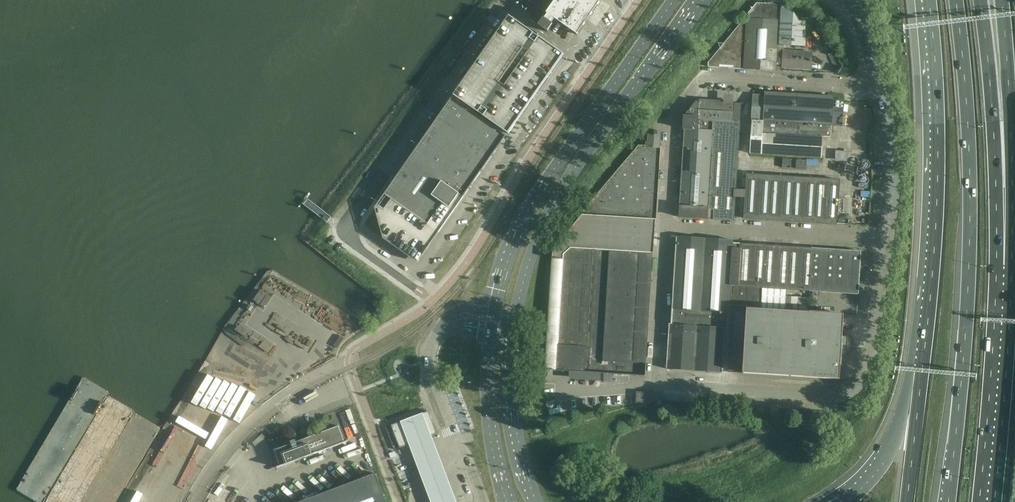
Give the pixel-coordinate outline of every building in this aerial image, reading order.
[(544,12),(535,24),(538,26),(547,32),(553,24),(552,24),(555,20),(577,35),(601,0),(527,0),(544,12)] [(741,69),(744,70),(776,72),(776,65),(777,46),(779,5),(780,6),(785,2),(784,0),(761,0),(760,4),(757,4),(745,18),(744,20),(741,69)] [(781,5),(779,46),(804,47),(806,21),(798,21),(790,6),(781,5)] [(564,54),(536,35),(509,16),(454,96),(508,134),(564,54)] [(708,63),(708,67),(741,69),(744,20),(708,63)] [(777,46),(776,65),(782,66),(782,68),(810,70),(811,53),(783,51),(784,47),(777,46)] [(823,137),(831,138),(831,136),(836,137),(836,127),(831,127),(832,125),(842,126),(843,101),(833,100),(833,97),(765,93),(765,96),(753,95),(751,133),(823,137)] [(385,194),(375,208),(383,239),(384,239),(417,263),(423,254),(438,232),(463,197),(480,172),(481,172),(506,136),(476,114),(470,109),(453,97),(452,98),(446,107),(385,194)] [(739,149),(739,148),(742,104),(734,104),(734,103),(699,101),(699,104),(697,130),(713,131),(712,147),(739,149)] [(685,130),(696,130),(697,130),(699,104),(696,104),(685,116),(684,116),(683,130),(685,130)] [(685,130),(680,204),(679,218),(708,219),(710,182),(712,147),(713,131),(697,130),(696,130),(685,130)] [(637,148),(620,169),(658,171),(660,149),(660,148),(661,136),(661,131),(654,131),(654,135),(648,135),(647,136),(647,142),(645,142),(645,146),(639,146),(637,148)] [(761,155),(822,159),(823,137),(751,133),(751,154),(761,155)] [(708,219),(714,220),(735,221),(739,149),(712,147),(710,182),(708,219)] [(847,153),(837,152),(836,160),(846,160),(847,153)] [(782,168),(792,168),(792,159),(783,159),(782,168)] [(797,160),(797,169),(806,169),(806,161),(797,160)] [(620,169),(583,213),(585,215),(610,216),(631,218),(655,219),(656,215),(656,210),(658,177),(658,171),(620,169)] [(748,175),(746,219),(836,224),(839,180),(748,175)] [(582,215),(554,249),(552,251),(545,370),(556,371),(563,256),(571,249),(596,250),(596,232),(654,236),(655,219),(631,218),(610,216),(585,215),(584,215),(582,215)] [(589,373),(601,374),(602,374),(644,376),(652,254),(653,254),(654,236),(596,232),(596,250),(589,373)] [(677,238),(672,309),(673,309),(714,312),(726,312),(729,313),(729,306),(761,308),(761,310),(784,311),(785,289),(788,247),(741,245),(733,245),(733,241),(677,238)] [(811,249),(788,247),(785,289),(808,291),(811,249)] [(556,371),(570,372),(570,376),(601,378),(601,374),(589,373),(596,250),(571,249),(563,256),(556,371)] [(860,252),(811,249),(808,291),(857,294),(858,294),(861,251),(860,251),(860,252)] [(785,296),(784,311),(806,313),(807,298),(785,296)] [(670,325),(667,365),(667,369),(721,372),(723,328),(725,328),(726,312),(714,312),(673,309),(672,325),(670,325)] [(747,309),(743,373),(839,379),(841,356),(842,356),(844,358),(847,359),(850,357),(850,353),(848,351),(847,351),(847,350),(850,350),(851,343),(848,343),(848,337),(842,337),(843,315),(806,313),(784,311),(761,310),(747,309)] [(636,403),(648,403),(649,394),(637,393),(636,403)] [(428,411),(391,425),(399,448),(409,444),(431,436),(437,434),(428,411)] [(339,426),(300,441),(300,442),(297,444),(295,440),(290,442),(292,446),(290,446),(289,445),(274,450),(280,466),(277,467),(277,468),(348,442),(348,441),(344,442),(339,426)] [(409,444),(413,454),(431,501),(451,501),(456,500),(435,447),(431,436),(409,444)] [(375,474),(301,501),(386,501),(375,474)]
